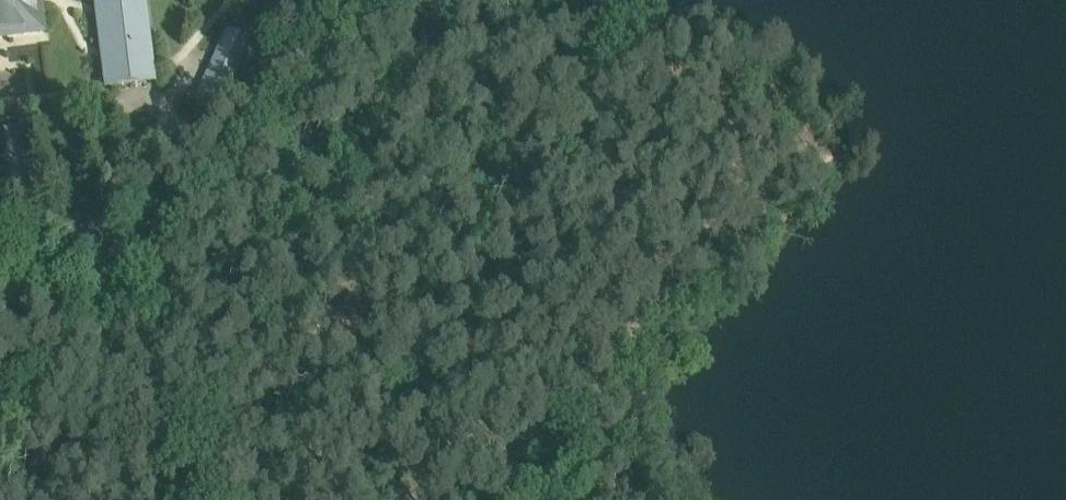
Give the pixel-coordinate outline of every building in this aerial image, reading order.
[(11,26),(12,30),(12,34),(42,31),(41,27),(38,5),(38,0),(0,0),(0,28),(11,26)] [(94,4),(104,92),(157,86),(147,0),(125,0),(94,4)] [(225,30),(191,104),(216,116),(250,42),(225,30)]
